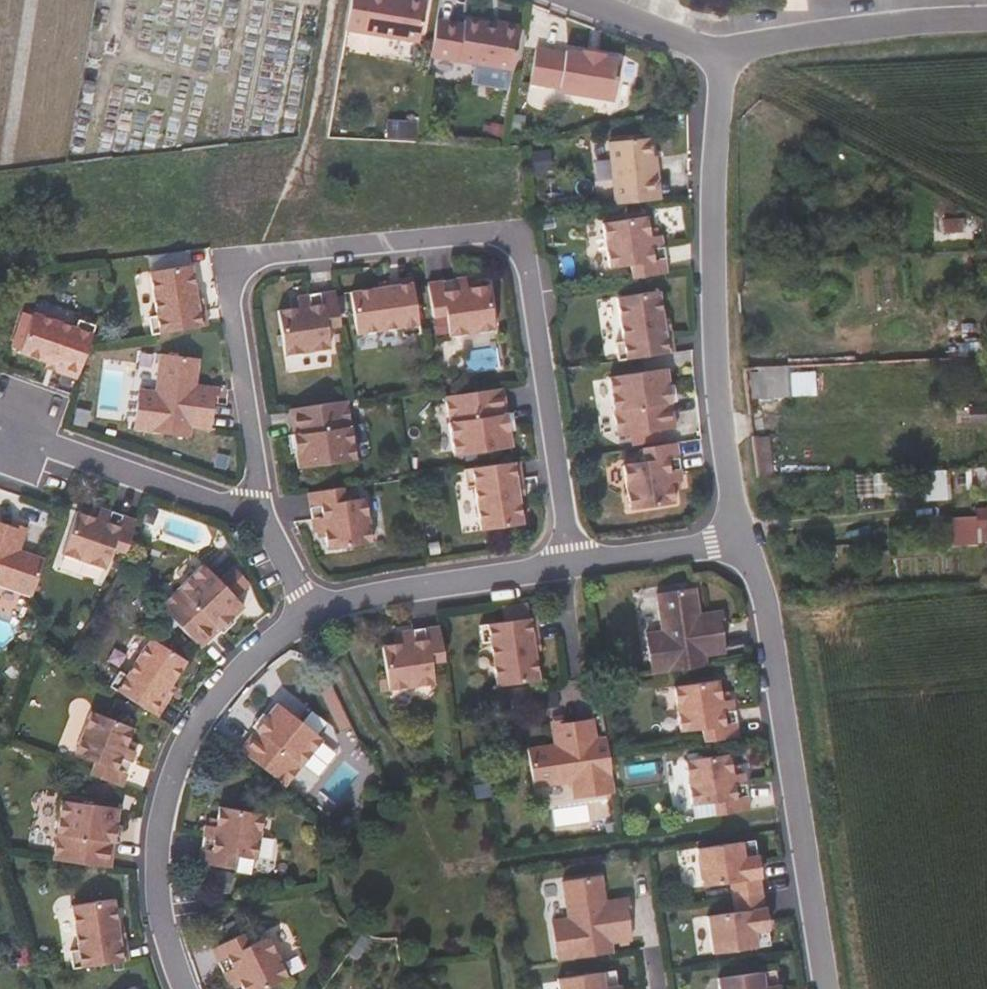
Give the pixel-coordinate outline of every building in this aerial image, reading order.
[(435,1),(429,0),(361,0),(355,30),(427,44),(435,1)] [(516,67),(524,27),(475,17),(474,22),(447,16),(440,51),(516,67)] [(617,99),(625,58),(609,56),(609,53),(588,49),(587,52),(571,48),(570,51),(540,45),(534,80),(563,86),(563,89),(617,99)] [(662,190),(659,160),(654,160),(651,129),(610,132),(614,159),(616,195),(646,192),(662,190)] [(669,264),(664,226),(656,226),(649,227),(648,218),(647,207),(604,212),(609,251),(610,259),(633,257),(634,269),(669,264)] [(202,320),(196,287),(192,258),(148,265),(155,310),(147,311),(150,329),(189,322),(202,320)] [(380,281),(414,276),(413,270),(380,275),(380,281)] [(497,322),(490,277),(478,278),(468,280),(467,272),(467,270),(428,275),(433,310),(447,308),(450,330),(497,322)] [(478,278),(477,271),(467,272),(468,280),(478,278)] [(419,306),(414,276),(380,281),(351,285),(358,329),(400,322),(401,330),(422,327),(419,306)] [(668,311),(665,283),(622,289),(628,332),(620,333),(622,352),(659,347),(673,345),(668,311)] [(342,320),(337,285),(297,289),(297,293),(298,301),(291,303),(279,304),(286,350),(332,343),(329,321),(342,320)] [(208,319),(202,286),(196,287),(202,320),(208,319)] [(89,339),(96,319),(78,312),(75,321),(33,307),(31,311),(22,307),(10,342),(20,345),(19,348),(33,353),(46,357),(80,368),(89,339)] [(679,344),(674,311),(668,311),(673,345),(679,344)] [(215,395),(215,394),(189,391),(190,372),(196,372),(198,350),(156,346),(152,382),(138,381),(134,424),(190,430),(191,420),(211,421),(215,395)] [(80,368),(46,357),(45,364),(78,375),(80,368)] [(789,368),(749,369),(750,400),(789,399),(789,368)] [(219,395),(222,375),(196,372),(190,372),(189,391),(215,394),(215,395),(219,395)] [(682,429),(680,410),(672,410),(671,394),(677,393),(674,375),(621,383),(626,415),(630,443),(647,440),(666,438),(683,435),(682,429)] [(510,405),(507,381),(450,389),(459,450),(515,441),(513,422),(505,423),(502,406),(510,405)] [(684,409),(682,393),(677,393),(671,394),(672,410),(680,410),(684,409)] [(358,456),(354,425),(348,394),(296,403),(290,403),(295,428),(302,428),(305,445),(297,446),(300,464),(319,461),(358,456)] [(518,422),(515,405),(510,405),(502,406),(505,423),(513,422),(518,422)] [(305,445),(302,428),(295,428),(290,429),(293,447),(297,446),(305,445)] [(688,473),(683,435),(666,438),(647,440),(649,455),(628,458),(635,503),(680,496),(678,483),(677,474),(684,474),(688,473)] [(769,437),(753,438),(756,478),(772,477),(769,437)] [(523,489),(523,484),(519,455),(467,463),(469,481),(478,480),(481,501),(485,524),(527,519),(523,489)] [(528,489),(524,455),(519,455),(523,484),(523,489),(528,489)] [(920,474),(921,503),(950,502),(949,473),(920,474)] [(377,538),(370,492),(350,495),(348,481),(336,483),(312,487),(313,490),(319,526),(322,526),(330,525),(331,534),(332,544),(377,538)] [(133,533),(139,517),(135,515),(101,503),(99,508),(97,515),(89,512),(77,508),(63,550),(107,565),(114,545),(128,550),(133,533)] [(97,515),(99,508),(91,505),(89,512),(97,515)] [(977,510),(976,519),(951,518),(949,544),(986,546),(986,510),(977,510)] [(14,523),(16,524),(18,519),(0,513),(0,546),(6,548),(14,523)] [(46,556),(36,552),(42,533),(23,526),(16,524),(14,523),(6,548),(0,546),(0,582),(31,593),(33,593),(37,582),(46,556)] [(331,534),(330,525),(322,526),(323,534),(331,534)] [(235,612),(247,600),(236,589),(205,559),(173,592),(163,602),(177,615),(204,644),(211,636),(223,624),(218,619),(230,607),(235,612)] [(732,643),(727,616),(703,619),(700,603),(706,602),(702,580),(662,586),(666,620),(652,622),(659,663),(659,664),(715,656),(713,646),(732,643)] [(730,615),(728,599),(706,602),(700,603),(703,619),(727,616),(730,615)] [(226,628),(239,616),(235,612),(230,607),(218,619),(223,624),(226,628)] [(541,645),(536,611),(484,618),(487,637),(493,636),(501,681),(545,674),(541,645)] [(546,644),(540,611),(536,611),(541,645),(546,644)] [(436,655),(450,653),(448,641),(444,617),(405,623),(406,627),(407,634),(397,635),(385,638),(392,683),(439,676),(436,655)] [(407,634),(406,627),(397,628),(397,635),(407,634)] [(175,680),(189,655),(153,633),(130,670),(123,666),(113,682),(157,710),(175,680)] [(735,689),(728,690),(727,681),(726,672),(682,679),(689,721),(710,718),(712,733),(745,728),(739,689),(735,689)] [(160,711),(179,682),(175,680),(157,710),(160,711)] [(326,731),(278,694),(267,709),(273,713),(261,727),(256,723),(241,742),(255,752),(288,777),(326,731)] [(134,742),(127,739),(130,732),(135,720),(91,703),(74,747),(95,755),(90,768),(123,782),(138,744),(134,742)] [(261,727),(273,713),(267,709),(262,707),(252,719),(256,723),(261,727)] [(574,743),(571,715),(570,710),(552,713),(555,738),(556,745),(574,743)] [(618,758),(616,748),(613,729),(603,731),(600,711),(571,715),(574,743),(556,745),(555,738),(535,742),(541,782),(577,776),(579,791),(619,785),(622,784),(618,758)] [(134,742),(137,734),(130,732),(127,739),(134,742)] [(753,783),(751,763),(746,763),(739,764),(739,756),(737,744),(716,747),(694,750),(701,797),(722,794),(724,809),(724,808),(734,806),(757,803),(753,783)] [(116,848),(117,837),(111,836),(112,819),(119,820),(121,804),(62,797),(56,837),(54,856),(62,857),(106,862),(114,863),(116,848)] [(261,854),(271,809),(226,800),(224,814),(222,822),(215,821),(212,820),(203,858),(237,865),(240,850),(261,854)] [(222,822),(224,814),(217,813),(215,821),(222,822)] [(122,837),(124,820),(119,820),(112,819),(111,836),(117,837),(122,837)] [(769,855),(764,829),(759,829),(751,830),(755,856),(769,855)] [(755,856),(751,830),(716,836),(705,838),(712,876),(738,873),(740,887),(771,882),(769,869),(771,868),(769,855),(755,856)] [(641,931),(638,907),(637,902),(611,906),(609,890),(615,890),(612,868),(576,872),(582,908),(567,911),(573,951),(576,951),(613,945),(623,943),(622,933),(641,931)] [(778,912),(776,897),(774,898),(771,882),(740,887),(743,903),(717,907),(723,945),(769,938),(765,914),(778,912)] [(642,902),(640,887),(615,890),(609,890),(611,906),(637,902),(642,902)] [(122,926),(117,896),(75,903),(81,947),(73,948),(76,965),(99,961),(127,957),(122,926)] [(782,936),(778,912),(765,914),(769,938),(782,936)] [(131,957),(127,925),(122,926),(127,957),(131,957)] [(274,932),(256,941),(249,929),(219,946),(237,982),(240,980),(249,976),(251,982),(255,988),(264,988),(295,972),(274,932)] [(790,978),(787,960),(772,962),(775,983),(791,982),(790,978)] [(631,984),(627,961),(614,963),(617,986),(631,984)] [(791,982),(775,983),(772,962),(726,969),(730,988),(792,988),(791,982)] [(614,963),(573,969),(576,988),(632,988),(631,984),(617,986),(614,963)] [(251,982),(249,976),(240,980),(244,986),(251,982)]
